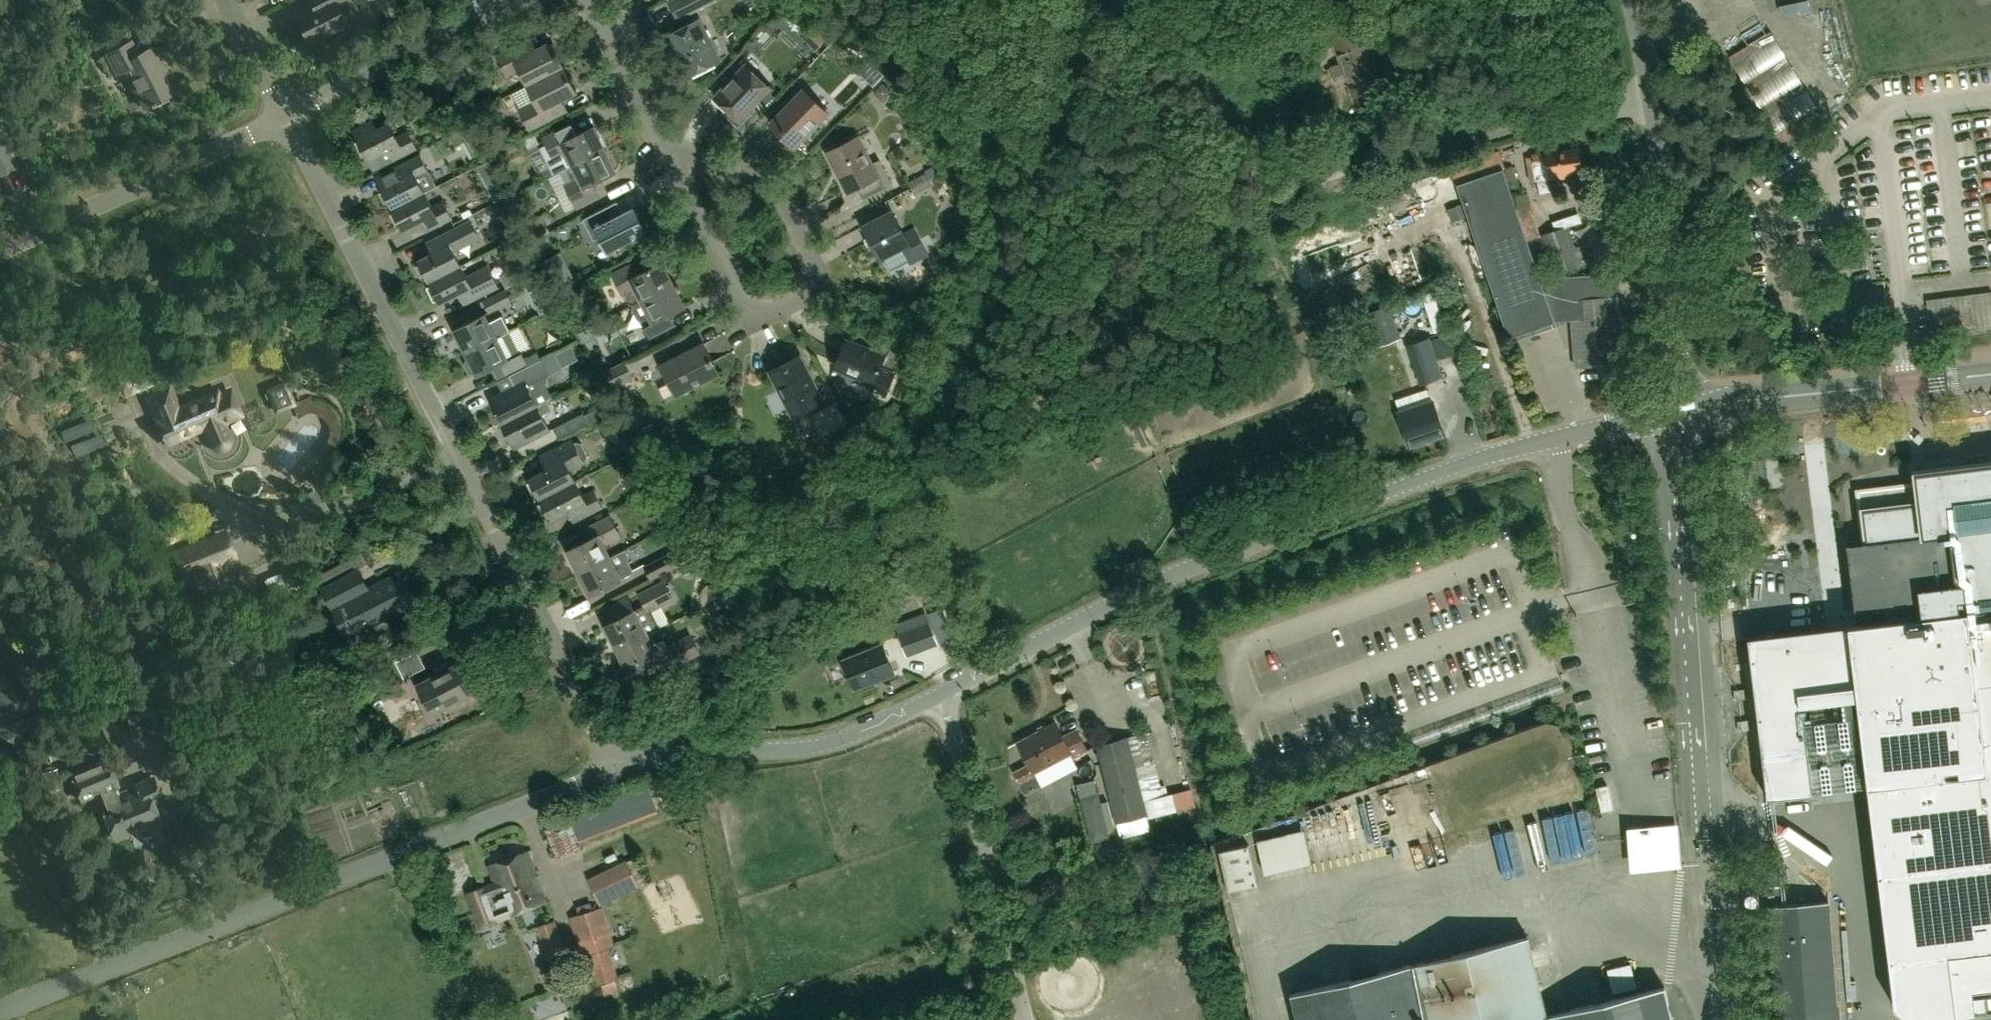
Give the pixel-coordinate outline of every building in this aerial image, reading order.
[(294,16),(309,44),(346,25),(336,6),(348,0),(317,0),(319,3),(294,16)] [(668,1),(677,20),(709,4),(707,0),(669,0),(668,1)] [(688,75),(717,61),(697,21),(668,36),(688,75)] [(1346,21),(1323,29),(1328,43),(1333,41),(1341,62),(1331,66),(1334,76),(1344,72),(1353,97),(1379,87),(1371,65),(1374,64),(1366,43),(1360,28),(1351,32),(1346,21)] [(1734,64),(1774,39),(1769,31),(1729,56),(1734,64)] [(527,85),(563,67),(550,42),(536,50),(530,39),(496,56),(506,75),(519,68),(527,85)] [(131,40),(106,53),(116,74),(125,69),(144,107),(173,92),(158,63),(161,61),(153,46),(138,54),(131,40)] [(1749,90),(1790,64),(1786,57),(1745,83),(1749,90)] [(739,120),(769,89),(745,65),(715,97),(739,120)] [(563,67),(527,85),(536,102),(519,110),(529,129),(566,110),(561,100),(576,92),(563,67)] [(1760,108),(1764,115),(1806,90),(1801,82),(1760,108)] [(882,83),(879,86),(874,92),(879,97),(883,97),(886,97),(891,91),(882,83)] [(827,114),(803,90),(772,121),(797,145),(827,114)] [(1781,141),(1822,115),(1817,107),(1776,133),(1781,141)] [(372,120),(352,130),(367,160),(386,151),(392,161),(417,149),(408,131),(396,137),(389,122),(376,129),(372,120)] [(438,138),(448,133),(441,120),(431,125),(438,138)] [(546,145),(540,147),(547,161),(554,175),(563,170),(572,166),(572,165),(588,157),(604,149),(599,138),(593,127),(578,135),(572,123),(565,127),(542,138),(546,145)] [(450,134),(455,145),(475,136),(470,125),(450,134)] [(880,160),(872,164),(858,137),(830,151),(842,174),(838,176),(847,194),(857,188),(863,199),(892,184),(880,160)] [(0,141),(0,172),(17,165),(5,138),(0,141)] [(1530,181),(1549,179),(1564,176),(1564,174),(1582,172),(1579,148),(1545,152),(1545,153),(1531,155),(1533,166),(1528,167),(1530,181)] [(563,170),(560,172),(566,184),(570,194),(577,208),(600,197),(593,183),(616,172),(604,149),(588,157),(572,165),(572,166),(563,170)] [(1368,180),(1357,149),(1320,161),(1326,180),(1323,181),(1328,197),(1334,195),(1333,192),(1336,191),(1338,197),(1352,192),(1350,186),(1368,180)] [(381,187),(383,191),(380,193),(387,206),(390,205),(392,209),(424,192),(436,186),(420,154),(395,167),(400,178),(381,187)] [(477,165),(482,175),(493,169),(488,160),(477,165)] [(1501,163),(1455,179),(1509,337),(1555,321),(1571,320),(1574,366),(1622,362),(1615,273),(1540,279),(1501,163)] [(915,194),(932,185),(929,178),(936,175),(932,166),(925,170),(926,173),(909,182),(915,194)] [(431,207),(424,192),(392,209),(403,230),(422,221),(427,231),(452,219),(443,201),(431,207)] [(1555,272),(1578,265),(1573,249),(1575,248),(1568,225),(1573,224),(1564,198),(1551,202),(1556,216),(1551,217),(1555,230),(1539,235),(1546,257),(1550,255),(1555,272)] [(506,199),(491,206),(497,218),(512,211),(506,199)] [(593,241),(606,234),(613,249),(646,232),(634,207),(622,213),(617,202),(582,219),(589,231),(593,241)] [(892,212),(863,226),(881,260),(884,258),(891,270),(908,261),(909,264),(927,255),(913,227),(902,233),(892,212)] [(550,232),(542,215),(520,226),(528,243),(550,232)] [(1613,244),(1620,236),(1598,215),(1591,223),(1613,244)] [(479,239),(470,221),(426,243),(432,254),(418,261),(420,264),(416,266),(423,280),(427,278),(429,282),(461,266),(454,251),(479,239)] [(578,283),(562,252),(539,263),(556,295),(578,283)] [(622,269),(611,274),(617,285),(622,295),(625,294),(627,293),(627,295),(626,297),(627,300),(629,302),(631,304),(633,305),(641,301),(649,297),(657,293),(665,289),(673,285),(667,274),(662,263),(650,268),(639,274),(636,268),(633,263),(622,269)] [(461,266),(429,282),(439,304),(458,294),(464,304),(498,287),(488,266),(466,276),(461,266)] [(530,290),(540,310),(555,302),(545,283),(530,290)] [(633,305),(632,309),(634,314),(637,319),(640,320),(644,329),(649,338),(660,332),(671,327),(666,317),(675,312),(684,307),(679,296),(673,285),(665,289),(657,293),(649,297),(641,301),(633,305)] [(489,313),(513,302),(506,289),(482,300),(489,313)] [(1926,300),(1930,335),(1990,327),(1990,292),(1926,300)] [(1378,347),(1401,338),(1389,305),(1365,314),(1378,347)] [(465,353),(509,331),(502,316),(489,323),(485,314),(453,330),(465,353)] [(576,334),(585,351),(598,345),(593,336),(599,333),(595,324),(576,334)] [(509,331),(465,353),(468,360),(465,361),(464,364),(468,374),(471,374),(475,373),(477,376),(499,365),(505,377),(509,375),(529,366),(524,357),(521,352),(520,353),(508,332),(509,331)] [(1447,334),(1430,340),(1429,337),(1406,345),(1420,385),(1443,377),(1437,360),(1454,355),(1447,334)] [(846,340),(834,368),(872,383),(870,389),(886,396),(895,373),(880,367),(885,356),(846,340)] [(679,394),(716,375),(710,363),(713,362),(703,344),(660,365),(668,381),(672,379),(679,394)] [(608,363),(601,349),(588,355),(596,369),(608,363)] [(536,351),(524,357),(529,366),(541,359),(536,351)] [(546,384),(548,375),(541,359),(529,366),(509,375),(515,386),(489,399),(501,424),(546,401),(546,400),(552,397),(546,384)] [(771,374),(792,416),(822,401),(801,359),(771,374)] [(605,391),(633,378),(625,360),(597,373),(605,391)] [(137,392),(169,379),(165,369),(133,383),(137,392)] [(293,403),(285,383),(268,390),(276,410),(293,403)] [(147,396),(158,421),(157,422),(166,444),(204,427),(212,446),(214,448),(215,448),(218,449),(220,449),(223,449),(224,449),(225,448),(227,447),(229,445),(230,443),(230,442),(230,441),(230,440),(230,438),(223,421),(240,413),(231,391),(219,396),(217,390),(178,407),(170,387),(147,396)] [(551,410),(546,401),(501,424),(514,449),(550,431),(541,415),(551,410)] [(827,433),(847,422),(836,402),(816,412),(827,433)] [(1410,445),(1444,434),(1432,402),(1399,413),(1410,445)] [(554,428),(559,439),(602,419),(596,407),(554,428)] [(647,437),(657,433),(652,424),(642,428),(647,437)] [(576,442),(574,443),(572,439),(543,454),(550,467),(529,478),(539,499),(575,481),(570,470),(584,463),(583,461),(586,460),(588,456),(582,444),(576,442)] [(1875,622),(1746,638),(1766,797),(1810,792),(1799,703),(1856,697),(1893,1007),(1910,1019),(1938,1019),(1974,1016),(1972,992),(1990,989),(1990,493),(1942,499),(1939,472),(1922,474),(1923,483),(1856,490),(1863,542),(1846,544),(1854,611),(1874,609),(1875,622)] [(575,481),(539,499),(550,520),(572,509),(577,520),(602,507),(593,490),(582,495),(575,481)] [(612,556),(605,544),(620,537),(609,516),(584,529),(590,539),(567,551),(578,573),(612,556)] [(1754,545),(1752,524),(1741,525),(1743,546),(1754,545)] [(221,563),(225,562),(214,534),(173,551),(184,577),(193,573),(200,589),(227,578),(221,563)] [(1642,554),(1638,534),(1628,536),(1632,556),(1642,554)] [(702,552),(697,541),(683,548),(688,559),(702,552)] [(625,549),(612,556),(578,573),(587,592),(589,597),(624,580),(623,578),(634,572),(628,562),(629,557),(625,549)] [(651,580),(680,565),(673,551),(644,566),(651,580)] [(326,578),(361,562),(358,555),(323,572),(326,578)] [(680,564),(680,565),(685,574),(695,569),(690,559),(680,564)] [(336,608),(348,602),(362,629),(410,605),(395,575),(364,591),(354,571),(325,586),(336,608)] [(264,579),(271,597),(273,597),(276,606),(284,603),(282,599),(290,596),(288,590),(290,589),(283,572),(264,579)] [(615,620),(604,626),(617,650),(647,634),(658,629),(649,610),(672,599),(663,582),(639,594),(644,605),(638,608),(631,594),(608,606),(615,620)] [(712,610),(719,612),(725,609),(720,598),(714,601),(709,604),(712,610)] [(937,643),(929,624),(910,631),(918,650),(937,643)] [(647,634),(617,650),(629,674),(669,654),(674,665),(699,652),(690,636),(667,647),(663,640),(653,645),(647,634)] [(854,689),(894,673),(883,645),(843,661),(854,689)] [(395,663),(403,679),(425,667),(417,651),(395,663)] [(417,684),(432,715),(480,690),(464,660),(417,684)] [(25,695),(2,681),(5,676),(0,674),(0,735),(16,745),(30,722),(14,712),(25,695)] [(400,683),(398,679),(394,678),(390,680),(389,684),(391,688),(395,689),(399,687),(400,683)] [(135,741),(164,731),(153,701),(124,711),(135,741)] [(1025,794),(1042,785),(1035,773),(1070,754),(1072,758),(1088,750),(1076,729),(1063,736),(1055,721),(1017,742),(1028,764),(1013,772),(1025,794)] [(1096,745),(1116,823),(1148,815),(1128,736),(1096,745)] [(101,807),(114,838),(160,820),(150,794),(159,790),(154,777),(136,784),(139,792),(121,799),(116,786),(118,785),(108,759),(71,774),(81,800),(99,793),(104,806),(101,807)] [(1094,779),(1076,783),(1079,796),(1097,791),(1094,779)] [(569,817),(545,826),(555,851),(577,842),(575,837),(621,819),(623,825),(657,813),(646,784),(613,796),(567,813),(569,817)] [(1097,791),(1079,796),(1091,841),(1108,836),(1106,826),(1114,824),(1108,801),(1100,803),(1097,791)] [(1383,815),(1329,815),(1330,844),(1344,844),(1344,853),(1374,853),(1375,861),(1384,861),(1383,815)] [(1257,840),(1265,874),(1312,864),(1304,830),(1257,840)] [(1675,834),(1648,836),(1650,861),(1676,859),(1675,834)] [(1258,885),(1249,845),(1220,851),(1229,891),(1258,885)] [(497,918),(507,914),(508,916),(546,901),(529,856),(533,854),(531,850),(489,866),(497,886),(487,890),(485,887),(468,893),(481,927),(498,921),(497,918)] [(628,861),(589,879),(601,903),(640,885),(628,861)] [(1766,894),(1780,893),(1778,869),(1764,870),(1766,894)] [(1768,906),(1777,1019),(1837,1019),(1828,901),(1768,906)] [(615,945),(603,906),(570,916),(582,956),(588,954),(597,985),(602,983),(604,990),(616,987),(613,978),(617,977),(609,947),(615,945)] [(567,954),(555,921),(538,927),(549,960),(567,954)] [(1664,987),(1546,1016),(1527,937),(1290,994),(1296,1019),(1672,1019),(1664,987)] [(554,1005),(549,995),(540,999),(549,1019),(559,1019),(572,1014),(565,1000),(554,1005)]
